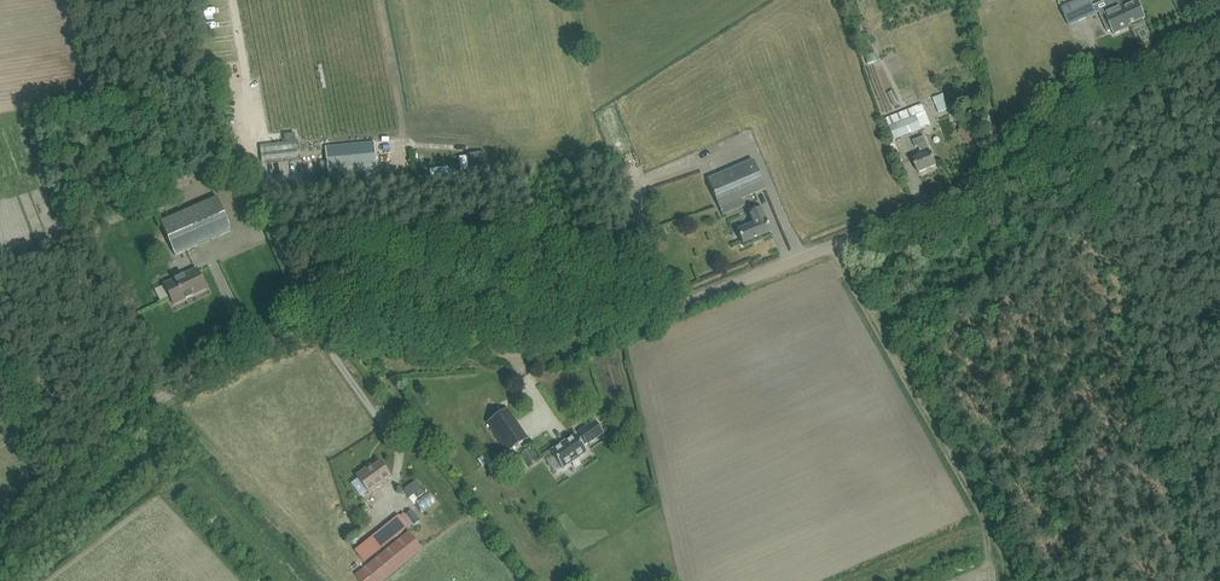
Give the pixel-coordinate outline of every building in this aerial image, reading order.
[(1069,26),(1097,14),(1090,0),(1079,0),(1061,8),(1069,26)] [(1098,12),(1108,32),(1112,31),(1114,35),(1123,31),(1122,29),(1129,26),(1119,3),(1117,0),(1107,0),(1105,1),(1108,8),(1098,12)] [(1119,3),(1129,26),(1146,18),(1141,8),(1138,2),(1137,0),(1117,0),(1119,3)] [(942,95),(933,99),(938,113),(948,110),(942,95)] [(895,140),(922,129),(921,129),(930,125),(925,112),(916,116),(912,108),(886,119),(895,140)] [(962,128),(958,131),(968,144),(973,141),(962,128)] [(936,166),(931,152),(924,137),(913,141),(916,148),(919,147),(922,156),(913,159),(919,173),(936,166)] [(261,161),(298,157),(296,141),(260,145),(261,161)] [(495,144),(471,146),(473,168),(497,166),(495,144)] [(329,184),(377,179),(375,155),(326,159),(329,184)] [(707,180),(720,209),(765,189),(753,160),(707,180)] [(413,167),(411,168),(412,181),(415,180),(445,178),(444,164),(413,167)] [(175,255),(231,231),(217,197),(160,222),(175,255)] [(743,244),(771,232),(761,208),(748,213),(753,224),(737,231),(743,244)] [(192,296),(206,289),(197,269),(184,275),(183,275),(181,273),(178,272),(176,273),(174,276),(175,279),(174,279),(175,280),(164,285),(173,305),(186,299),(187,299),(186,298),(191,296),(191,297),(192,296)] [(527,438),(527,437),(517,443),(508,431),(518,424),(508,409),(487,423),(507,452),(527,438)] [(603,434),(594,421),(578,432),(582,437),(578,439),(574,434),(550,451),(562,468),(571,462),(568,457),(575,453),(578,457),(577,457),(578,458),(586,452),(583,447),(587,444),(602,434),(603,434)] [(487,470),(497,464),(491,455),(481,462),(487,470)] [(380,461),(372,467),(367,471),(365,469),(356,476),(369,493),(391,477),(380,461)] [(416,481),(403,490),(409,498),(416,493),(419,497),(424,493),(416,481)] [(355,548),(364,560),(407,526),(409,528),(413,525),(413,526),(419,521),(411,510),(401,518),(398,514),(355,548)] [(362,580),(378,580),(422,546),(410,531),(356,573),(362,580)]
